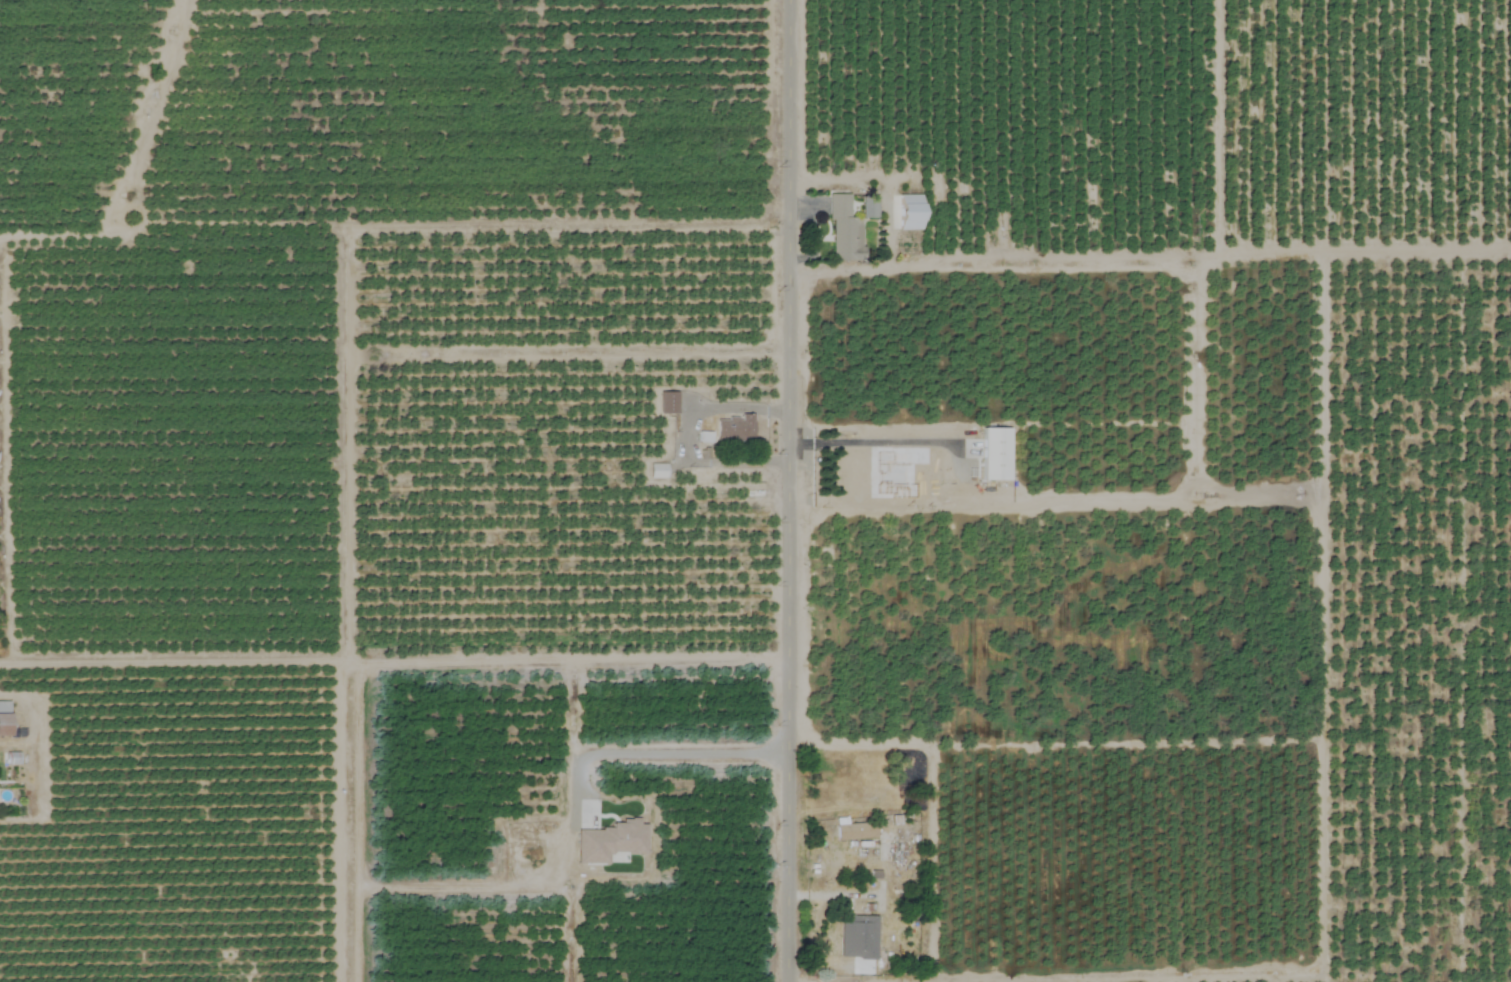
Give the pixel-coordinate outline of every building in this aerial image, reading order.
[(827,194),(829,261),(860,260),(858,219),(874,219),(873,195),(859,196),(860,217),(847,218),(846,193),(827,194)] [(895,230),(917,230),(917,195),(895,195),(895,230)] [(659,393),(659,413),(674,413),(674,393),(659,393)] [(714,416),(714,441),(750,441),(750,416),(714,416)] [(1006,427),(979,427),(979,480),(1006,481),(1006,427)] [(648,478),(665,478),(665,463),(648,463),(648,478)] [(874,824),(834,824),(834,838),(874,838),(874,824)] [(860,952),(860,918),(848,918),(848,929),(824,929),(824,952),(860,952)]
